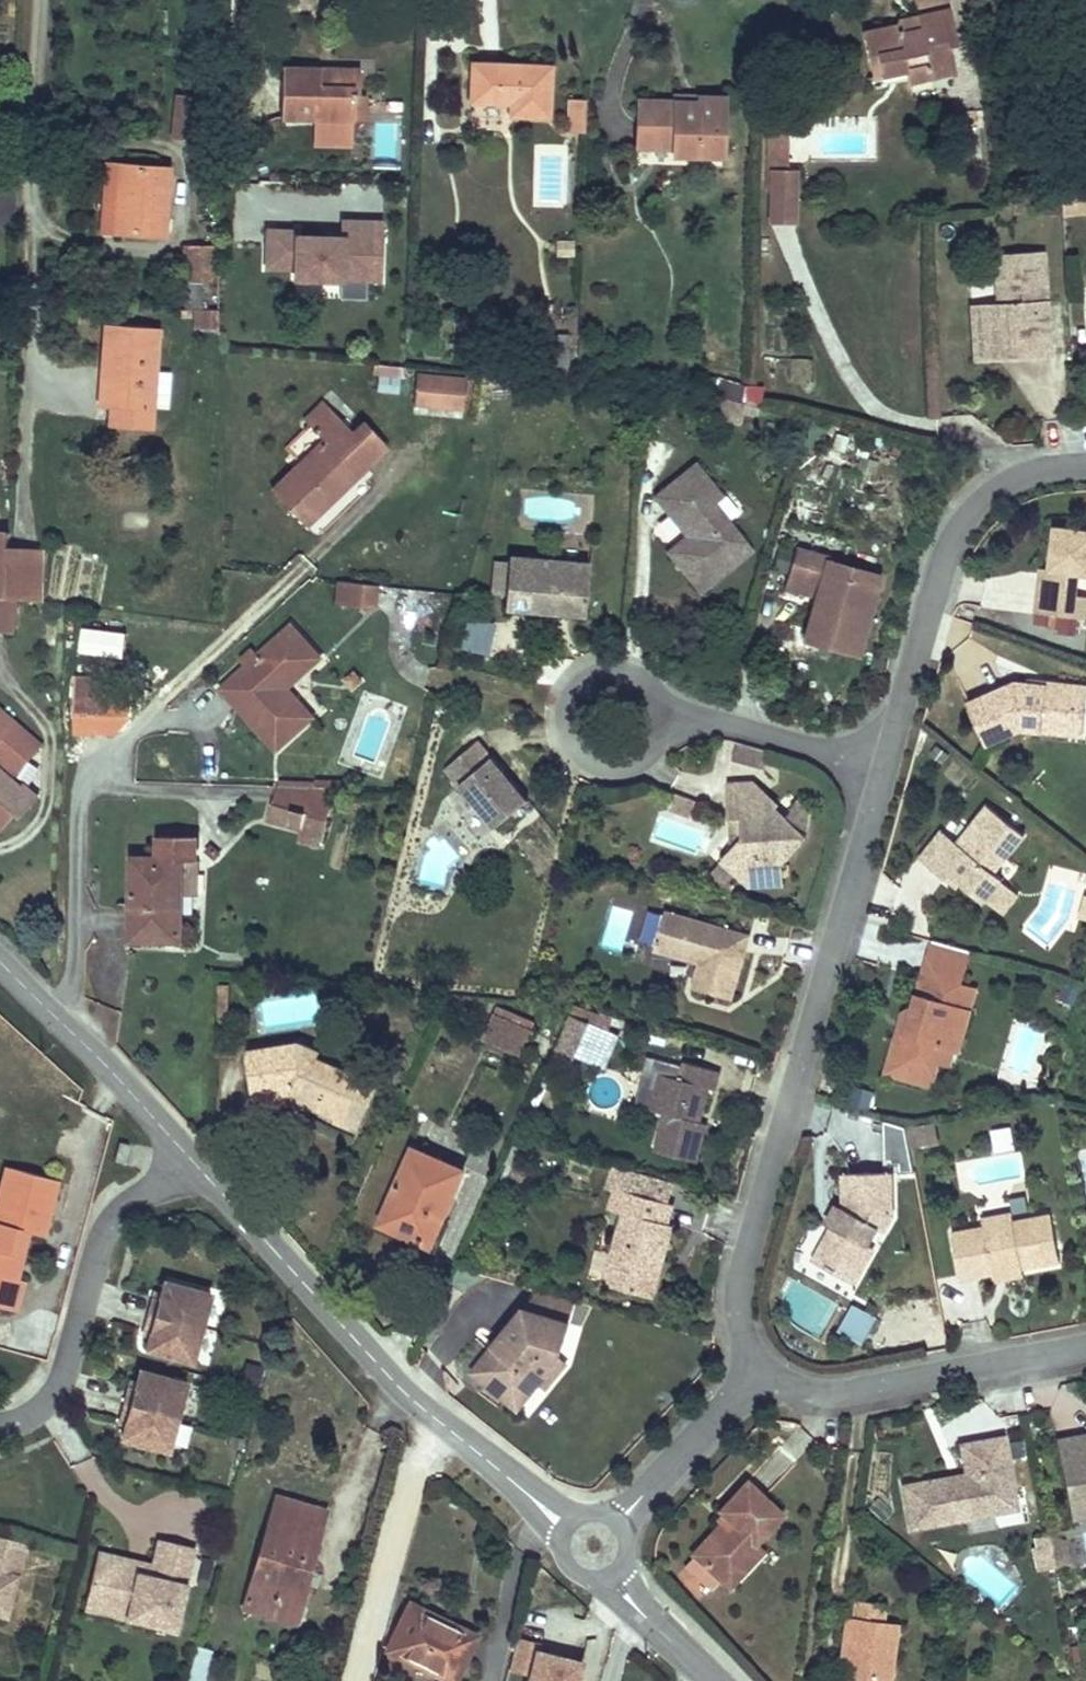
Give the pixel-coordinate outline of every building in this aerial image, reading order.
[(948,0),(914,0),(918,17),(950,10),(948,0)] [(956,71),(950,46),(957,45),(950,10),(918,17),(921,30),(905,33),(899,26),(890,28),(863,33),(873,78),(907,71),(908,71),(907,68),(928,63),(931,77),(956,71)] [(918,17),(900,21),(899,26),(905,33),(921,30),(918,17)] [(794,59),(790,46),(778,50),(782,62),(794,59)] [(931,77),(928,63),(907,68),(908,71),(907,71),(909,81),(931,77)] [(549,117),(551,67),(473,64),(472,101),(505,103),(506,100),(512,100),(512,104),(511,115),(549,117)] [(355,119),(355,95),(360,95),(361,69),(335,68),(334,74),(326,73),(326,68),(283,67),(282,118),(316,118),(316,142),(351,142),(351,119),(355,119)] [(363,119),(364,95),(360,95),(355,95),(355,119),(363,119)] [(723,157),(725,97),(700,96),(700,102),(676,101),(661,101),(661,106),(639,105),(638,148),(674,149),(674,156),(723,157)] [(201,138),(205,100),(178,97),(174,136),(201,138)] [(586,133),(587,100),(571,100),(569,133),(586,133)] [(975,121),(974,110),(963,112),(964,122),(975,121)] [(789,149),(789,132),(781,132),(781,141),(772,141),(772,149),(789,149)] [(781,141),(781,132),(772,132),(772,141),(781,141)] [(788,170),(789,149),(772,149),(772,170),(787,170),(788,170)] [(667,153),(635,153),(636,165),(667,164),(667,153)] [(165,236),(170,169),(133,166),(108,164),(102,231),(165,236)] [(795,225),(796,182),(787,182),(787,170),(772,170),(771,224),(795,225)] [(796,182),(796,170),(788,170),(787,170),(787,182),(796,182)] [(18,180),(0,180),(0,199),(18,199),(18,180)] [(1062,192),(1063,214),(1085,212),(1085,189),(1062,192)] [(18,199),(0,199),(0,224),(17,224),(18,199)] [(1023,213),(1022,203),(1013,204),(1014,214),(1023,213)] [(299,230),(261,228),(259,274),(292,275),(292,287),(345,289),(345,280),(380,282),(382,225),(345,223),(344,240),(298,238),(299,230)] [(555,241),(555,258),(573,258),(572,240),(555,241)] [(218,279),(219,249),(185,248),(185,279),(218,279)] [(1050,357),(1043,253),(995,256),(998,304),(972,306),(975,346),(1027,343),(1028,358),(1050,357)] [(218,328),(219,310),(194,310),(194,327),(218,328)] [(151,428),(158,331),(106,327),(103,371),(112,371),(110,406),(112,406),(111,425),(151,428)] [(568,353),(568,344),(568,336),(551,336),(551,353),(568,353)] [(1028,358),(1027,343),(975,346),(976,361),(1028,358)] [(405,377),(406,368),(375,365),(374,375),(405,377)] [(110,406),(112,371),(103,371),(101,405),(110,406)] [(464,409),(466,380),(417,375),(414,404),(464,409)] [(745,386),(728,382),(723,398),(744,402),(745,386)] [(764,387),(745,386),(744,402),(745,403),(761,407),(764,387)] [(740,423),(745,403),(744,402),(723,398),(718,417),(740,423)] [(306,526),(384,451),(376,443),(380,438),(365,422),(354,433),(324,401),(304,420),(324,441),(272,491),(306,526)] [(388,447),(380,438),(376,443),(384,451),(388,447)] [(701,591),(750,550),(712,503),(720,496),(695,465),(656,497),(681,528),(686,525),(692,533),(688,536),(669,552),(701,591)] [(692,533),(686,525),(681,528),(688,536),(692,533)] [(1082,531),(1055,528),(1050,570),(1041,569),(1036,613),(1074,617),(1077,596),(1080,575),(1085,575),(1085,531),(1082,531)] [(9,533),(0,533),(0,597),(7,598),(8,549),(9,533)] [(41,602),(43,552),(8,549),(7,598),(18,599),(41,602)] [(858,655),(880,577),(828,562),(829,558),(796,549),(786,587),(804,592),(809,574),(823,577),(817,596),(816,600),(821,601),(819,609),(814,608),(808,630),(834,637),(831,647),(858,655)] [(585,614),(589,565),(510,557),(505,607),(585,614)] [(817,596),(823,577),(809,574),(804,592),(817,596)] [(374,608),(377,586),(350,583),(347,604),(374,608)] [(1077,596),(1074,617),(1085,619),(1085,597),(1077,596)] [(18,599),(7,598),(0,597),(0,632),(13,633),(18,599)] [(1079,635),(1081,619),(1060,616),(1058,633),(1079,635)] [(287,689),(277,678),(311,647),(292,626),(258,657),(248,666),(222,689),(277,750),(313,717),(287,689)] [(130,635),(85,630),(83,653),(127,658),(130,635)] [(831,647),(834,637),(808,630),(805,639),(831,647)] [(287,689),(321,658),(311,647),(277,678),(287,689)] [(258,657),(252,650),(242,659),(248,666),(258,657)] [(353,688),(362,681),(354,672),(346,680),(353,688)] [(1080,712),(1083,687),(1047,683),(1046,686),(1016,683),(968,704),(986,745),(1023,729),(1043,731),(1043,728),(1071,731),(1073,711),(1080,712)] [(1085,717),(1085,687),(1083,687),(1080,712),(1073,711),(1071,731),(1084,732),(1085,717)] [(109,732),(110,699),(77,698),(76,731),(109,732)] [(42,745),(3,711),(0,714),(0,799),(1,800),(0,801),(0,828),(3,830),(17,814),(22,818),(39,799),(23,785),(21,787),(12,779),(42,745)] [(529,801),(512,780),(508,783),(501,776),(505,773),(493,758),(492,759),(478,742),(446,769),(496,829),(529,801)] [(756,766),(761,749),(737,742),(732,759),(756,766)] [(762,768),(767,751),(761,749),(756,766),(762,768)] [(512,780),(505,773),(501,776),(508,783),(512,780)] [(346,788),(347,780),(316,780),(316,788),(335,788),(346,788)] [(758,817),(756,785),(754,783),(728,785),(730,819),(741,818),(758,817)] [(789,855),(806,837),(803,834),(809,827),(810,813),(797,801),(791,808),(793,810),(786,818),(775,808),(778,805),(756,785),(758,817),(741,818),(742,839),(732,849),(722,860),(723,861),(738,875),(745,882),(763,880),(763,886),(784,884),(782,856),(789,855)] [(327,814),(331,802),(335,788),(316,788),(279,787),(274,804),(272,803),(267,822),(302,832),(304,832),(311,809),(327,814)] [(995,873),(1025,836),(987,806),(957,843),(942,831),(920,858),(947,880),(951,876),(962,884),(985,903),(986,900),(1001,882),(1003,880),(995,873)] [(319,845),(327,814),(311,809),(304,832),(302,832),(300,840),(319,845)] [(742,839),(741,818),(730,819),(732,849),(742,839)] [(182,893),(182,860),(196,861),(197,836),(159,836),(159,859),(133,858),(132,932),(163,932),(163,940),(181,941),(182,893)] [(196,893),(196,861),(182,860),(182,893),(196,893)] [(738,875),(723,861),(709,875),(724,889),(738,875)] [(962,884),(951,876),(947,880),(958,889),(962,884)] [(1018,895),(1001,882),(986,900),(1003,914),(1018,895)] [(732,999),(751,935),(666,910),(655,949),(691,959),(693,953),(703,956),(701,962),(693,988),(732,999)] [(163,940),(163,932),(132,932),(132,940),(163,940)] [(960,984),(969,952),(932,941),(923,974),(960,984)] [(701,962),(703,956),(693,953),(691,959),(701,962)] [(960,1051),(971,1011),(954,1006),(960,984),(923,974),(914,1009),(906,1035),(898,1033),(887,1073),(932,1086),(939,1062),(943,1046),(955,1050),(960,1051)] [(971,1011),(977,989),(960,984),(954,1006),(971,1011)] [(229,1012),(229,987),(221,987),(220,1012),(229,1012)] [(1075,1005),(1079,992),(1065,987),(1061,1000),(1075,1005)] [(609,1021),(594,1014),(575,1006),(572,1015),(590,1023),(589,1024),(605,1031),(609,1021)] [(497,1007),(494,1014),(532,1031),(535,1023),(497,1007)] [(906,1035),(914,1009),(904,1013),(898,1033),(906,1035)] [(231,1028),(231,1012),(229,1012),(220,1012),(220,1028),(231,1028)] [(522,1054),(532,1031),(494,1014),(484,1037),(522,1054)] [(589,1024),(590,1023),(572,1015),(557,1049),(558,1049),(575,1057),(589,1024)] [(379,1085),(318,1058),(321,1052),(300,1042),(248,1051),(254,1092),(296,1085),(291,1097),(300,1101),(337,1117),(336,1120),(359,1131),(379,1085)] [(951,1065),(955,1050),(943,1046),(939,1062),(951,1065)] [(570,1068),(575,1057),(558,1049),(553,1061),(570,1068)] [(703,1112),(709,1088),(716,1090),(721,1072),(685,1062),(680,1079),(662,1074),(652,1111),(666,1114),(657,1151),(697,1161),(707,1124),(693,1120),(696,1110),(703,1112)] [(652,1111),(662,1074),(645,1070),(635,1106),(652,1111)] [(300,1101),(291,1097),(296,1085),(254,1092),(257,1108),(300,1101)] [(850,1106),(871,1109),(873,1093),(852,1090),(850,1106)] [(700,1122),(703,1112),(696,1110),(693,1120),(700,1122)] [(915,1169),(907,1127),(889,1122),(888,1166),(897,1166),(899,1173),(915,1169)] [(938,1145),(934,1123),(915,1127),(919,1148),(938,1145)] [(919,1148),(915,1127),(908,1128),(913,1149),(919,1148)] [(130,1145),(120,1142),(114,1161),(125,1164),(130,1145)] [(442,1221),(464,1171),(414,1149),(381,1223),(425,1243),(436,1218),(442,1221)] [(7,1166),(0,1195),(0,1307),(17,1311),(24,1281),(17,1279),(23,1255),(15,1253),(20,1230),(44,1236),(58,1179),(7,1166)] [(652,1297),(664,1255),(659,1254),(661,1246),(666,1248),(673,1226),(667,1225),(673,1205),(668,1204),(674,1182),(615,1166),(609,1187),(618,1190),(612,1209),(625,1213),(605,1284),(652,1297)] [(518,1192),(526,1173),(513,1167),(505,1186),(518,1192)] [(868,1245),(877,1228),(883,1232),(893,1215),(891,1173),(844,1175),(845,1208),(839,1207),(835,1211),(833,1216),(836,1221),(815,1259),(837,1270),(845,1256),(865,1266),(874,1249),(868,1245)] [(1060,1263),(1051,1214),(1014,1221),(984,1227),(952,1232),(961,1281),(993,1275),(994,1275),(994,1271),(1021,1266),(1022,1270),(1023,1270),(1060,1263)] [(1014,1221),(1013,1214),(983,1219),(984,1227),(1014,1221)] [(431,1246),(442,1221),(436,1218),(425,1243),(431,1246)] [(23,1255),(28,1232),(20,1230),(15,1253),(23,1255)] [(856,1281),(863,1269),(865,1266),(845,1256),(837,1270),(856,1281)] [(1024,1277),(1023,1270),(1022,1270),(1021,1266),(994,1271),(994,1275),(993,1275),(994,1282),(1024,1277)] [(193,1362),(211,1294),(165,1281),(162,1293),(160,1299),(154,1298),(145,1330),(151,1332),(149,1338),(147,1349),(193,1362)] [(160,1299),(162,1293),(155,1291),(154,1298),(160,1299)] [(570,1323),(577,1302),(540,1291),(525,1310),(570,1323)] [(864,1329),(872,1315),(853,1304),(845,1318),(864,1329)] [(560,1358),(570,1323),(525,1310),(495,1346),(503,1353),(482,1379),(512,1403),(534,1377),(546,1387),(567,1363),(560,1358)] [(859,1339),(864,1329),(845,1318),(840,1328),(859,1339)] [(277,1336),(280,1325),(268,1321),(265,1333),(277,1336)] [(149,1338),(151,1332),(145,1330),(143,1336),(149,1338)] [(277,1336),(265,1333),(262,1344),(274,1347),(277,1336)] [(482,1379),(503,1353),(495,1346),(474,1372),(482,1379)] [(258,1387),(263,1368),(248,1364),(242,1383),(258,1387)] [(168,1451),(187,1383),(140,1370),(137,1382),(136,1388),(129,1386),(121,1419),(127,1420),(125,1427),(122,1438),(168,1451)] [(519,1408),(540,1382),(534,1377),(512,1403),(519,1408)] [(136,1388),(137,1382),(131,1380),(129,1386),(136,1388)] [(125,1427),(127,1420),(121,1419),(119,1425),(125,1427)] [(1060,1441),(1071,1503),(1085,1500),(1085,1436),(1060,1441)] [(997,1512),(995,1498),(1014,1495),(1003,1437),(961,1445),(967,1475),(956,1477),(957,1482),(949,1483),(948,1478),(904,1486),(912,1528),(997,1512)] [(245,1441),(231,1439),(229,1450),(244,1453),(245,1441)] [(721,1581),(756,1544),(783,1515),(747,1481),(719,1511),(727,1517),(692,1554),(721,1581)] [(1016,1509),(1014,1495),(995,1498),(997,1512),(1016,1509)] [(304,1583),(325,1511),(276,1497),(248,1593),(300,1608),(307,1584),(304,1583)] [(1071,1503),(1074,1519),(1085,1517),(1085,1500),(1071,1503)] [(1049,1537),(1049,1534),(1037,1537),(1039,1547),(1035,1548),(1039,1571),(1055,1568),(1050,1543),(1049,1537)] [(26,1542),(0,1535),(0,1614),(8,1615),(26,1542)] [(176,1630),(196,1548),(160,1539),(154,1565),(151,1576),(96,1563),(88,1597),(130,1608),(127,1618),(176,1630)] [(1069,1565),(1064,1541),(1050,1543),(1055,1568),(1069,1565)] [(729,1589),(764,1551),(756,1544),(721,1581),(729,1589)] [(151,1576),(154,1565),(98,1552),(96,1563),(151,1576)] [(208,1587),(214,1561),(205,1558),(198,1584),(208,1587)] [(300,1608),(248,1593),(244,1607),(296,1622),(300,1608)] [(130,1608),(88,1597),(85,1608),(127,1618),(130,1608)] [(898,1624),(883,1622),(885,1604),(856,1600),(853,1618),(847,1617),(841,1657),(848,1658),(846,1670),(845,1680),(890,1680),(898,1624)] [(476,1635),(448,1622),(444,1630),(433,1625),(438,1616),(409,1603),(386,1650),(450,1680),(454,1680),(476,1635)] [(444,1630),(448,1622),(438,1616),(433,1625),(444,1630)] [(517,1640),(510,1669),(532,1674),(530,1680),(578,1680),(583,1662),(538,1651),(540,1644),(517,1640)] [(846,1670),(848,1658),(841,1657),(840,1669),(846,1670)]
